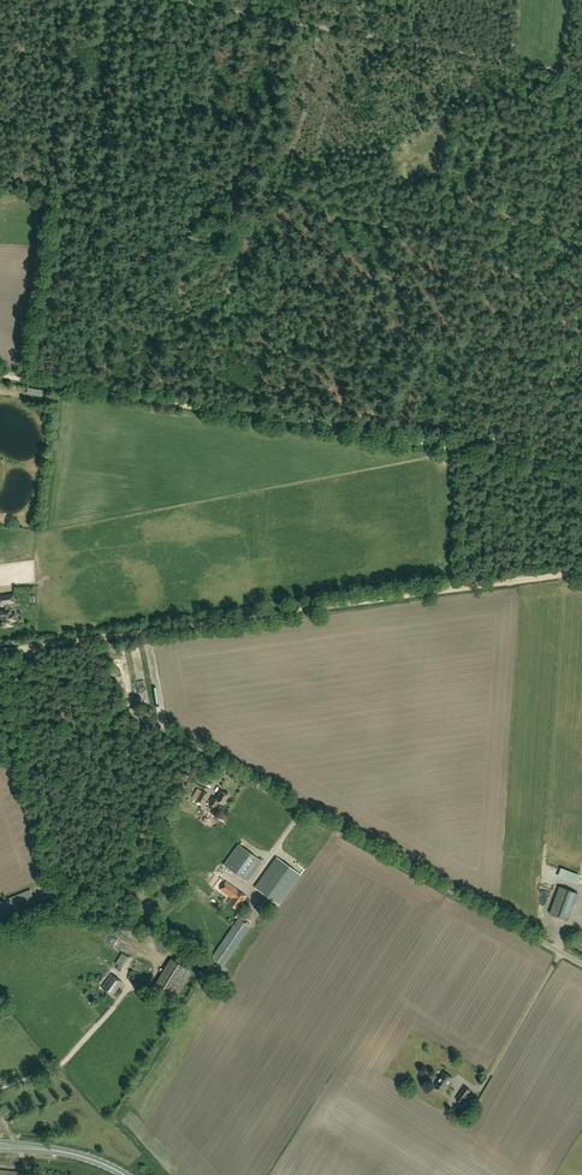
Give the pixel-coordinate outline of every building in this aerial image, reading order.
[(0,611),(2,627),(13,626),(12,621),(16,620),(15,613),(11,614),(11,609),(10,609),(9,603),(15,602),(14,594),(0,596),(0,604),(5,604),(5,607),(7,607),(7,610),(0,611)] [(223,805),(229,794),(221,790),(216,799),(213,797),(209,804),(216,808),(219,802),(223,805)] [(203,803),(208,794),(202,791),(197,800),(203,803)] [(247,881),(262,861),(238,844),(223,864),(247,881)] [(279,905),(301,875),(276,857),(254,887),(279,905)] [(565,879),(579,881),(580,873),(566,871),(565,879)] [(239,910),(243,904),(242,903),(247,896),(226,882),(220,890),(231,897),(227,902),(237,909),(238,909),(239,910)] [(568,920),(578,893),(561,887),(551,914),(568,920)] [(36,904),(30,889),(0,902),(0,919),(36,904)] [(223,966),(250,927),(238,918),(232,926),(214,954),(211,958),(223,966)] [(117,939),(114,944),(122,949),(125,945),(117,939)] [(126,952),(130,955),(134,947),(130,945),(126,952)] [(123,967),(129,957),(122,953),(115,963),(123,967)] [(173,997),(190,970),(174,960),(157,987),(173,997)] [(113,996),(123,982),(112,974),(102,988),(113,996)] [(443,1092),(452,1078),(444,1072),(434,1086),(443,1092)] [(473,1104),(476,1099),(469,1093),(471,1090),(464,1086),(456,1099),(462,1103),(465,1099),(473,1104)]
